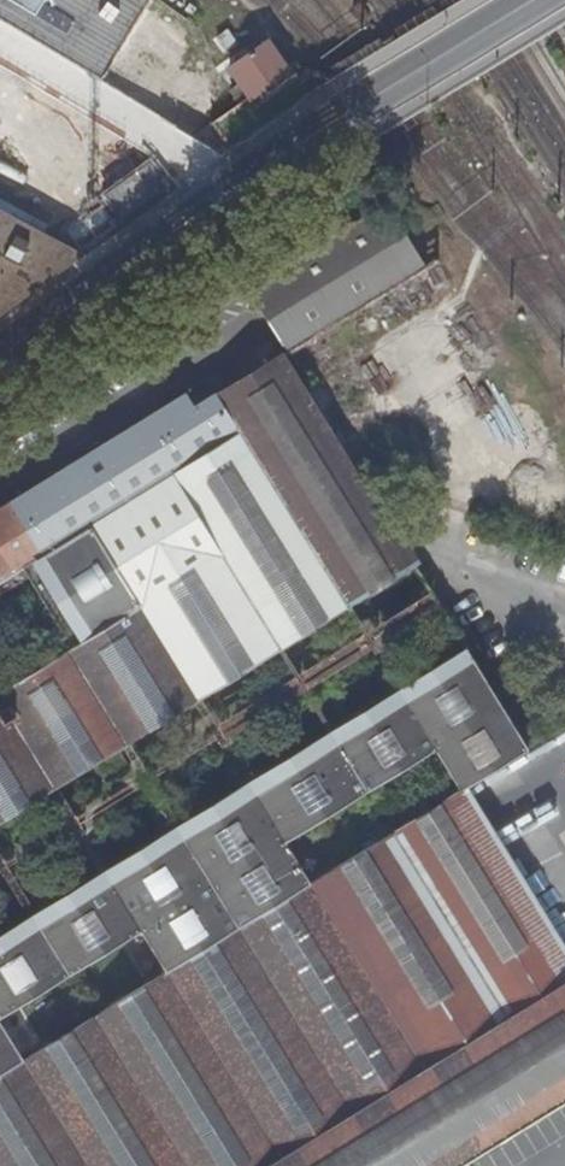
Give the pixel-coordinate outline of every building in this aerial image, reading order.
[(103,77),(149,0),(0,0),(0,17),(103,77)] [(281,66),(262,37),(224,65),(234,80),(223,86),(234,100),(281,66)] [(153,197),(137,172),(105,195),(123,220),(153,197)] [(248,291),(285,355),(425,269),(387,205),(248,291)] [(344,217),(337,208),(327,213),(332,225),(344,217)] [(68,250),(0,213),(0,299),(68,250)] [(220,395),(351,605),(391,580),(416,565),(285,355),(245,380),(220,395)] [(44,554),(94,633),(0,692),(0,824),(351,605),(220,395),(194,411),(187,398),(4,510),(0,512),(0,581),(44,554)] [(35,579),(21,587),(47,630),(60,622),(35,579)] [(82,900),(0,952),(0,1011),(138,928),(164,970),(20,1058),(0,1026),(0,1165),(463,1165),(564,1103),(564,958),(464,794),(311,883),(285,839),(436,750),(464,791),(529,750),(471,656),(82,900)]
